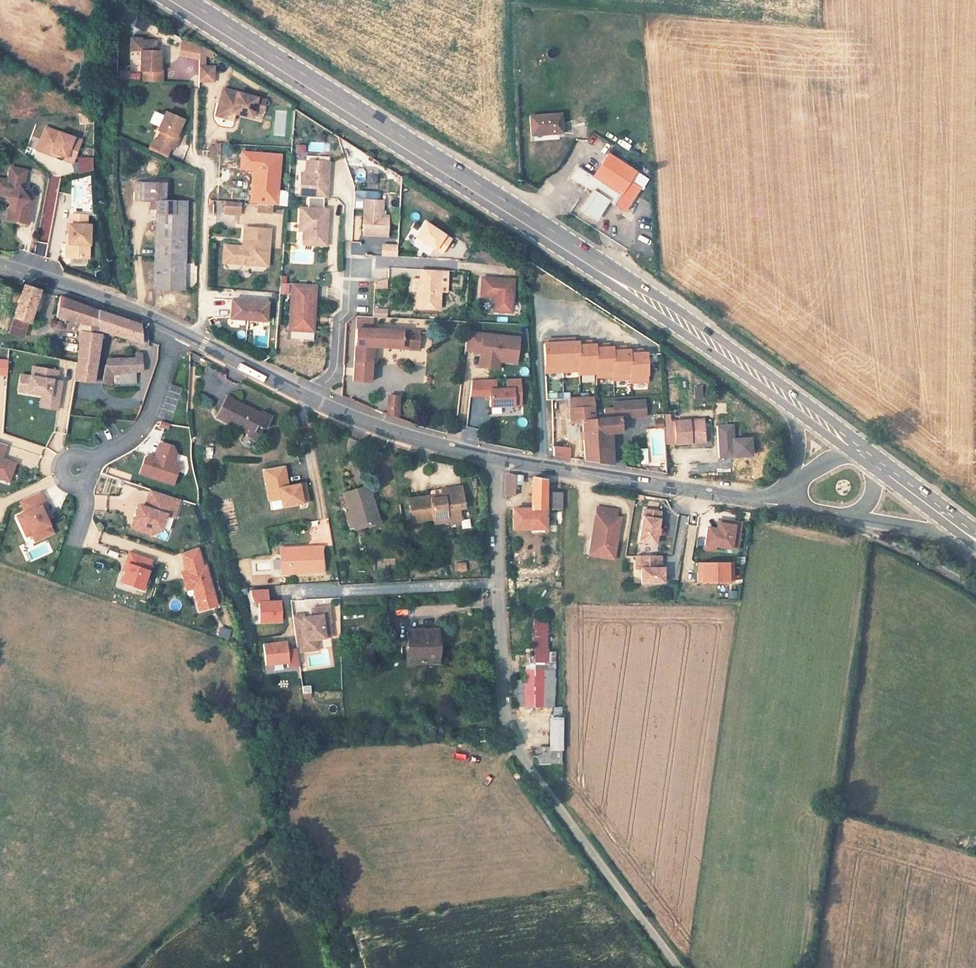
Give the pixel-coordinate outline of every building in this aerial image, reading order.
[(141,38),(131,38),(130,50),(140,50),(141,40),(141,38)] [(156,41),(141,40),(140,50),(139,71),(142,71),(142,81),(162,82),(162,71),(159,71),(160,62),(160,51),(155,51),(156,41)] [(213,68),(199,67),(198,81),(212,82),(213,68)] [(227,91),(223,89),(219,103),(223,105),(227,91)] [(265,101),(227,91),(223,105),(219,103),(215,116),(232,120),(234,114),(235,109),(252,113),(253,111),(262,113),(265,101)] [(252,113),(235,109),(234,114),(251,118),(252,113)] [(274,110),(273,135),(285,135),(286,110),(274,110)] [(182,120),(164,112),(158,126),(156,130),(159,131),(155,140),(170,147),(173,149),(177,139),(174,138),(178,130),(182,120)] [(560,113),(528,115),(529,131),(542,130),(542,135),(561,134),(560,113)] [(77,137),(45,127),(41,138),(39,148),(55,153),(62,155),(61,158),(69,160),(77,137)] [(39,148),(41,138),(39,137),(35,149),(54,156),(55,153),(39,148)] [(155,140),(152,139),(148,149),(165,157),(170,147),(155,140)] [(308,151),(324,151),(325,142),(308,142),(308,151)] [(304,152),(304,144),(294,144),(294,152),(304,152)] [(280,156),(242,153),(240,169),(253,170),(260,170),(258,190),(277,192),(280,156)] [(571,177),(587,187),(588,185),(611,199),(617,190),(621,193),(615,202),(614,204),(624,211),(639,189),(628,182),(635,172),(608,154),(594,177),(578,166),(571,177)] [(91,171),(90,156),(73,157),(74,172),(91,171)] [(326,161),(306,160),(305,172),(305,180),(300,180),(299,195),(324,197),(326,161)] [(0,179),(0,195),(5,196),(10,203),(14,209),(12,220),(28,223),(32,201),(28,200),(24,195),(19,187),(19,184),(23,184),(25,171),(10,168),(8,181),(0,179)] [(260,170),(253,170),(251,203),(257,203),(272,204),(276,205),(277,192),(258,190),(260,170)] [(367,174),(365,182),(375,183),(377,175),(367,174)] [(47,255),(57,176),(46,175),(36,254),(47,255)] [(165,183),(140,182),(140,200),(155,201),(152,288),(184,289),(187,202),(164,201),(165,183)] [(615,202),(611,199),(588,185),(587,187),(614,204),(615,202)] [(353,208),(364,209),(364,199),(378,200),(378,193),(376,191),(355,190),(353,192),(353,208)] [(611,199),(615,202),(621,193),(617,190),(611,199)] [(378,200),(364,199),(364,209),(362,234),(387,235),(388,215),(382,215),(383,200),(378,200)] [(239,202),(224,201),(224,213),(238,215),(239,202)] [(272,204),(257,203),(256,211),(271,212),(272,204)] [(327,208),(300,206),(299,221),(304,221),(303,229),(302,243),(325,245),(327,208)] [(450,238),(425,222),(416,236),(441,252),(450,238)] [(89,224),(72,224),(72,234),(69,233),(68,252),(71,252),(70,266),(90,268),(92,235),(89,234),(89,224)] [(243,248),(232,247),(231,261),(253,263),(252,265),(266,266),(268,231),(244,228),(243,248)] [(346,241),(346,254),(362,254),(362,242),(346,241)] [(397,246),(382,245),(382,255),(396,256),(397,246)] [(232,247),(225,246),(224,263),(252,265),(253,263),(231,261),(232,247)] [(374,289),(387,289),(387,268),(374,268),(374,289)] [(441,270),(420,269),(420,277),(419,290),(416,290),(415,307),(439,309),(441,270)] [(420,277),(412,276),(411,290),(416,290),(419,290),(420,277)] [(514,280),(482,278),(481,297),(494,297),(493,311),(512,312),(514,280)] [(279,282),(278,294),(286,295),(287,283),(279,282)] [(327,284),(303,282),(300,329),(321,331),(323,299),(326,299),(327,284)] [(35,290),(18,285),(5,333),(18,337),(22,321),(25,321),(35,290)] [(74,322),(75,330),(95,335),(96,329),(94,327),(93,309),(69,302),(55,297),(54,316),(74,322)] [(267,304),(231,301),(229,318),(265,322),(267,304)] [(386,317),(386,308),(371,308),(371,317),(386,317)] [(94,327),(96,329),(135,342),(135,345),(144,346),(142,331),(142,328),(134,326),(134,322),(93,309),(94,327)] [(371,346),(401,348),(402,331),(356,328),(352,380),(369,381),(371,346)] [(71,361),(76,363),(91,366),(95,335),(75,330),(75,337),(71,361)] [(402,331),(401,348),(417,349),(418,332),(402,331)] [(519,337),(466,331),(464,349),(480,351),(478,366),(498,368),(499,360),(499,354),(516,356),(519,337)] [(570,337),(561,338),(563,370),(579,369),(578,341),(570,341),(570,337)] [(552,342),(544,343),(546,371),(563,370),(561,338),(552,339),(552,342)] [(587,340),(578,341),(579,369),(580,373),(592,372),(590,344),(587,344),(587,340)] [(604,343),(595,343),(597,372),(597,375),(614,375),(612,346),(605,347),(604,343)] [(621,346),(612,346),(614,375),(614,378),(631,377),(629,349),(622,349),(621,346)] [(638,348),(629,349),(631,377),(631,381),(648,380),(647,352),(639,352),(638,348)] [(139,378),(137,358),(132,358),(132,362),(105,364),(104,369),(102,368),(99,386),(112,387),(134,385),(134,378),(139,378)] [(89,384),(91,366),(76,363),(73,381),(89,384)] [(30,376),(19,375),(17,391),(41,395),(48,396),(47,405),(56,406),(59,389),(57,389),(58,381),(55,380),(57,371),(32,367),(30,376)] [(506,389),(489,389),(489,406),(520,405),(520,378),(506,379),(506,389)] [(693,399),(702,398),(700,385),(691,386),(693,399)] [(48,396),(41,395),(39,407),(56,410),(56,406),(47,405),(48,396)] [(388,395),(387,415),(398,415),(398,396),(388,395)] [(259,414),(225,396),(215,415),(246,432),(245,435),(252,438),(259,428),(261,429),(268,416),(260,411),(259,414)] [(584,461),(598,463),(595,416),(594,396),(570,397),(571,403),(565,403),(565,416),(571,416),(572,421),(582,421),(584,461)] [(645,399),(621,399),(621,415),(645,414),(645,399)] [(621,415),(595,416),(598,463),(612,465),(611,427),(621,426),(621,415)] [(690,441),(705,440),(703,420),(674,422),(664,423),(665,446),(690,444),(690,441)] [(171,447),(158,443),(155,454),(157,455),(156,458),(154,458),(146,455),(144,457),(139,474),(172,484),(178,465),(172,463),(175,453),(171,447)] [(568,446),(554,444),(555,456),(569,459),(568,446)] [(11,484),(17,465),(6,462),(5,466),(1,465),(7,447),(0,445),(0,480),(11,484)] [(638,464),(647,463),(646,448),(637,449),(638,464)] [(284,465),(261,469),(267,510),(301,505),(298,482),(287,484),(284,465)] [(513,483),(514,474),(505,472),(505,492),(513,493),(513,483)] [(530,506),(546,507),(545,492),(545,480),(530,477),(530,506)] [(352,527),(377,518),(366,484),(341,492),(352,527)] [(427,494),(407,496),(410,519),(431,517),(445,515),(445,520),(458,518),(457,507),(462,506),(460,484),(428,488),(427,490),(427,494)] [(179,499),(150,490),(144,508),(141,507),(140,511),(137,510),(134,522),(147,526),(151,535),(160,530),(165,515),(173,517),(179,499)] [(563,491),(545,492),(546,507),(562,507),(563,491)] [(40,493),(20,502),(26,514),(18,518),(23,527),(28,525),(32,534),(36,542),(54,533),(47,520),(43,512),(48,510),(40,493)] [(546,526),(546,507),(530,506),(512,506),(513,526),(546,526)] [(604,509),(597,508),(590,548),(615,552),(620,519),(615,518),(603,516),(604,509)] [(616,511),(604,509),(603,516),(615,518),(616,511)] [(52,517),(48,510),(43,512),(47,520),(52,517)] [(660,513),(644,510),(639,542),(655,545),(656,536),(658,536),(659,530),(657,530),(660,513)] [(718,521),(717,525),(733,527),(731,538),(738,539),(740,525),(718,521)] [(147,526),(134,522),(131,528),(151,535),(147,526)] [(28,525),(23,527),(27,537),(32,534),(28,525)] [(716,530),(706,529),(703,550),(713,552),(714,547),(736,551),(738,539),(731,538),(733,527),(717,525),(716,530)] [(290,553),(278,554),(279,573),(321,571),(321,546),(296,547),(296,549),(290,550),(290,553)] [(197,547),(181,553),(184,564),(201,559),(197,547)] [(615,552),(590,548),(589,556),(614,560),(615,552)] [(152,559),(129,551),(125,563),(127,564),(125,571),(121,582),(142,589),(152,559)] [(660,556),(635,557),(636,569),(641,569),(641,584),(663,584),(663,569),(660,569),(660,556)] [(201,559),(184,564),(186,571),(203,566),(201,559)] [(203,566),(186,571),(182,573),(184,581),(187,591),(194,588),(199,604),(217,599),(207,565),(203,566)] [(726,565),(698,565),(698,579),(703,579),(703,584),(726,584),(726,565)] [(261,588),(245,588),(245,594),(248,601),(252,601),(253,621),(274,620),(274,600),(261,600),(261,588)] [(217,599),(199,604),(201,611),(219,605),(217,599)] [(290,617),(295,649),(295,652),(305,651),(304,640),(313,639),(328,637),(326,623),(328,622),(326,607),(315,608),(316,616),(310,617),(301,618),(300,615),(290,617)] [(218,627),(215,636),(226,639),(229,630),(218,627)] [(434,627),(407,629),(408,662),(436,660),(434,627)] [(313,639),(304,640),(305,651),(315,650),(313,639)] [(370,642),(356,643),(357,656),(371,655),(370,642)] [(282,643),(260,646),(263,666),(285,663),(285,668),(297,666),(295,652),(295,649),(283,651),(282,643)] [(522,667),(522,678),(546,678),(546,667),(546,662),(532,662),(532,666),(522,667)] [(521,703),(547,704),(546,678),(522,678),(521,703)] [(309,685),(300,685),(301,698),(310,698),(309,685)] [(547,748),(562,748),(562,717),(547,715),(547,748)] [(562,757),(562,748),(547,748),(547,758),(562,757)]
